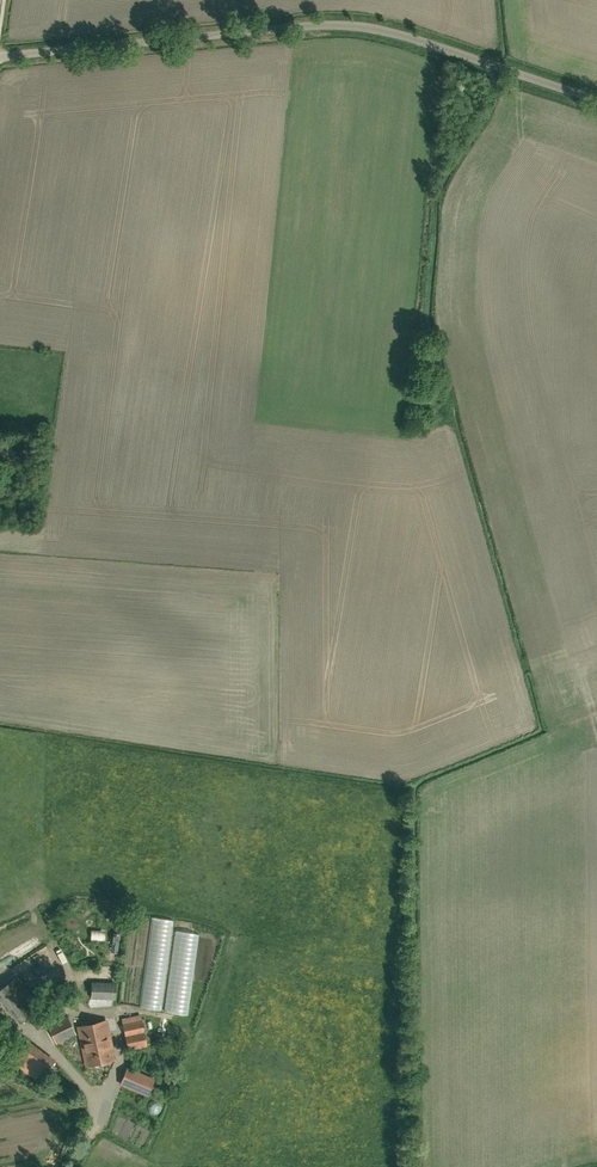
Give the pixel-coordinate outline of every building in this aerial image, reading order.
[(18,445),(6,445),(6,456),(18,457),(18,445)] [(189,938),(188,925),(178,926),(179,938),(189,938)] [(43,1005),(17,975),(0,989),(0,999),(21,1024),(43,1005)] [(91,999),(96,999),(115,1000),(116,983),(97,982),(92,982),(91,999)] [(167,1016),(177,1017),(178,1005),(168,1004),(167,1016)] [(57,1044),(77,1034),(68,1015),(47,1025),(57,1044)] [(123,1022),(126,1038),(129,1050),(147,1046),(145,1034),(146,1034),(142,1018),(123,1022)] [(87,1065),(115,1059),(107,1020),(79,1026),(87,1065)] [(56,1060),(35,1044),(28,1039),(13,1059),(41,1079),(56,1060)] [(149,1094),(155,1079),(128,1068),(122,1082),(149,1094)]
